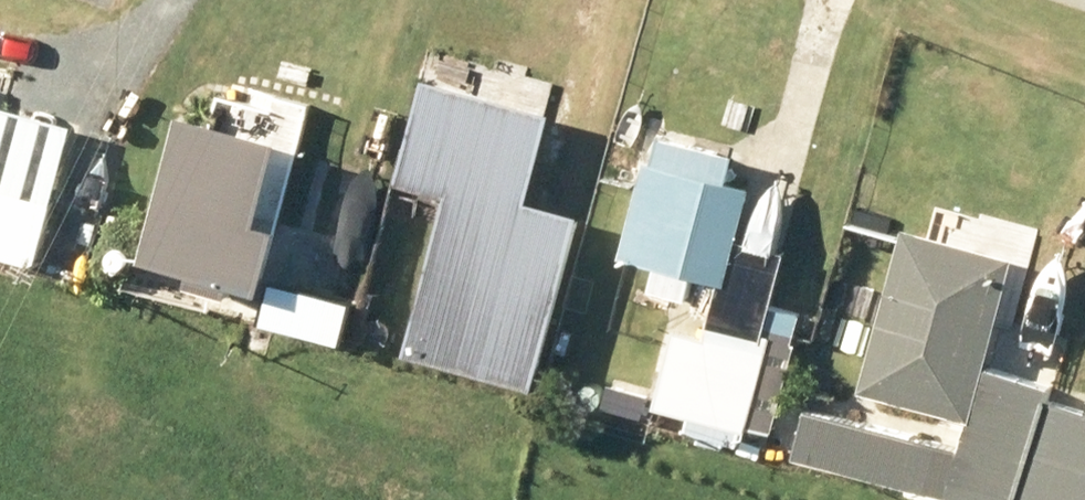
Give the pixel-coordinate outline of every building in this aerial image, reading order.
[(418,78),(391,178),(442,191),(400,350),(527,384),(574,211),(520,197),(543,111),(418,78)] [(249,227),(273,138),(173,111),(132,262),(195,279),(199,265),(256,280),(269,232),(249,227)] [(640,158),(615,253),(651,263),(645,286),(683,296),(690,271),(719,279),(744,184),(704,174),(710,150),(655,136),(648,160),(640,158)] [(28,261),(46,198),(0,186),(0,253),(28,261)] [(789,458),(953,499),(1012,499),(1040,392),(1042,384),(979,367),(984,347),(993,349),(998,330),(989,327),(1009,251),(898,222),(855,389),(964,417),(956,448),(802,408),(789,458)] [(228,307),(296,323),(303,295),(235,279),(228,307)] [(651,404),(685,413),(681,429),(735,442),(739,423),(766,430),(795,311),(769,305),(761,339),(672,317),(651,404)] [(1012,499),(1084,499),(1084,406),(1083,413),(1062,407),(1065,398),(1040,392),(1012,499)]
